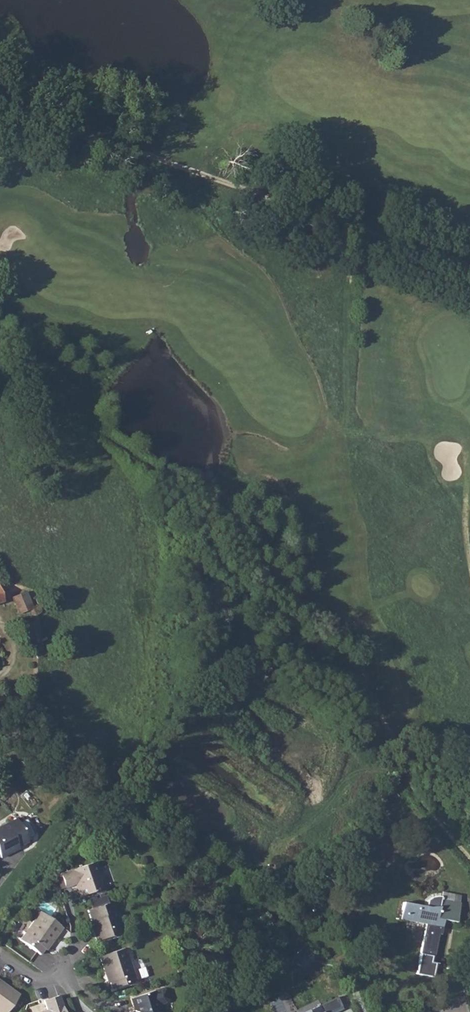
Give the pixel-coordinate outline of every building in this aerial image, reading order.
[(25,590),(11,596),(19,612),(33,608),(25,590)] [(10,785),(18,792),(26,782),(19,776),(10,785)] [(9,851),(16,847),(27,842),(15,819),(0,826),(0,857),(10,853),(9,851)] [(63,888),(74,883),(77,883),(81,896),(103,888),(94,862),(59,874),(63,888)] [(402,902),(400,910),(405,910),(404,915),(410,916),(409,921),(423,923),(414,973),(431,976),(433,963),(429,962),(430,956),(433,957),(438,933),(439,926),(441,926),(443,919),(455,921),(458,902),(457,902),(444,899),(439,898),(439,896),(435,895),(432,896),(429,898),(427,900),(425,903),(425,907),(402,902)] [(87,910),(90,921),(93,928),(91,929),(95,941),(121,932),(110,902),(87,910)] [(39,955),(43,948),(50,938),(53,940),(61,928),(39,912),(18,940),(39,955)] [(97,957),(102,970),(104,970),(108,982),(111,989),(134,981),(123,948),(97,957)] [(305,951),(293,961),(301,971),(313,961),(305,951)] [(136,978),(146,977),(145,965),(135,966),(136,978)] [(0,985),(0,1011),(5,1011),(18,995),(7,987),(5,989),(0,985)] [(131,997),(135,1011),(133,1011),(131,1011),(160,1011),(157,1005),(165,1002),(166,999),(163,990),(160,988),(131,997)] [(57,995),(42,1001),(45,1010),(40,1011),(63,1011),(57,995)]
